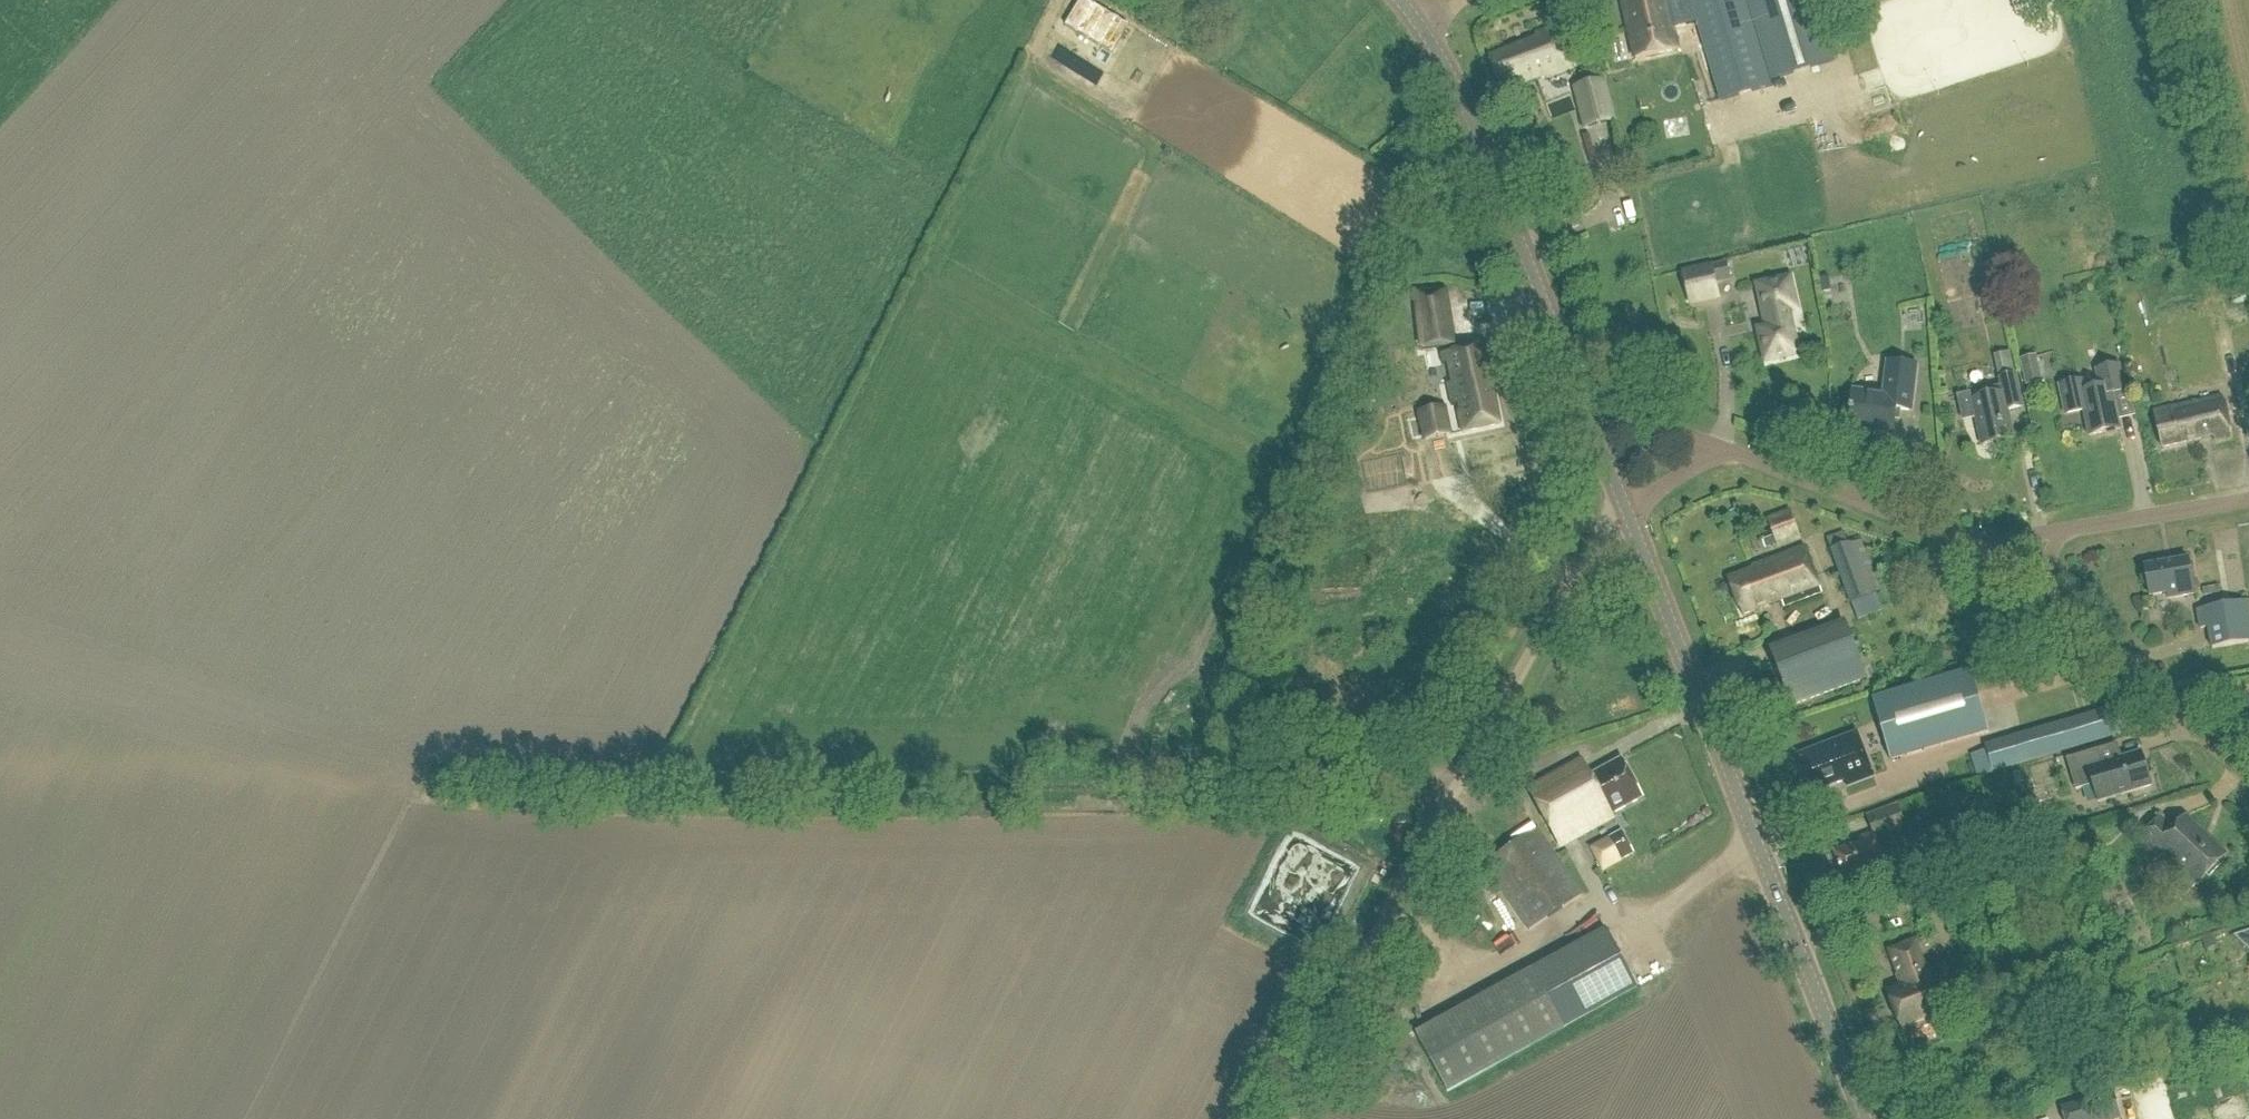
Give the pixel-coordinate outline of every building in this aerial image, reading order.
[(1102,4),(1094,0),(1088,0),(1070,34),(1083,41),(1102,4)] [(1816,0),(1678,0),(1667,2),(1667,0),(1626,0),(1624,0),(1636,59),(1678,50),(1672,22),(1696,17),(1721,101),(1723,100),(1736,145),(1806,125),(1792,74),(1835,61),(1816,0)] [(1572,68),(1557,27),(1537,35),(1539,40),(1491,58),(1503,91),(1546,75),(1547,78),(1572,68)] [(1615,122),(1605,82),(1575,89),(1585,130),(1615,122)] [(1727,265),(1684,275),(1687,289),(1690,303),(1705,300),(1719,297),(1716,283),(1730,280),(1727,265)] [(1798,311),(1790,278),(1758,285),(1763,308),(1767,307),(1771,326),(1759,329),(1766,362),(1799,355),(1789,313),(1798,311)] [(1455,345),(1447,289),(1394,297),(1403,353),(1455,345)] [(1490,344),(1442,354),(1452,404),(1457,403),(1463,431),(1501,423),(1494,390),(1500,388),(1490,344)] [(1917,366),(1888,363),(1884,396),(1854,392),(1852,408),(1848,408),(1845,411),(1843,422),(1846,426),(1849,426),(1849,428),(1894,434),(1897,410),(1911,412),(1917,366)] [(2126,391),(2120,365),(2097,370),(2101,388),(2085,391),(2083,381),(2060,386),(2066,415),(2084,411),(2089,437),(2120,430),(2112,394),(2126,391)] [(2022,407),(2015,376),(2000,379),(2001,386),(1986,390),(1987,397),(1969,401),(1973,418),(1976,418),(1983,445),(2013,438),(2007,410),(2022,407)] [(2231,439),(2221,397),(2154,412),(2163,449),(2214,437),(2216,442),(2231,439)] [(1450,434),(1446,415),(1444,406),(1419,411),(1425,439),(1450,434)] [(1802,541),(1790,511),(1766,519),(1771,531),(1760,535),(1765,550),(1776,546),(1778,550),(1802,541)] [(1848,546),(1843,534),(1826,541),(1857,621),(1882,612),(1871,583),(1877,581),(1861,541),(1848,546)] [(1821,594),(1804,548),(1753,567),(1754,570),(1729,579),(1743,616),(1782,601),(1784,607),(1821,594)] [(2195,594),(2189,560),(2145,567),(2150,597),(2167,594),(2168,599),(2195,594)] [(2219,595),(2218,588),(2202,591),(2203,597),(2219,595)] [(2196,613),(2199,630),(2207,629),(2211,649),(2248,643),(2248,604),(2196,613)] [(1868,680),(1846,622),(1796,641),(1801,654),(1775,664),(1792,709),(1868,680)] [(1989,734),(1971,671),(1874,699),(1893,762),(1989,734)] [(1985,748),(1985,751),(1971,756),(1977,778),(2128,732),(2115,710),(1985,748)] [(1874,776),(1858,735),(1798,758),(1812,794),(1845,781),(1847,787),(1874,776)] [(2102,765),(2098,751),(2067,760),(2076,791),(2093,786),(2098,803),(2151,787),(2141,753),(2102,765)] [(1643,798),(1622,759),(1591,776),(1582,760),(1529,790),(1561,848),(1614,819),(1612,815),(1643,798)] [(1907,831),(1898,806),(1868,817),(1874,834),(1859,839),(1861,844),(1835,854),(1846,882),(1872,873),(1874,877),(1890,871),(1879,841),(1907,831)] [(2226,856),(2186,819),(2175,831),(2162,819),(2142,840),(2159,856),(2165,854),(2181,869),(2166,885),(2182,900),(2197,884),(2198,885),(2226,856)] [(1585,896),(1542,830),(1486,866),(1529,932),(1585,896)] [(1636,855),(1623,832),(1593,848),(1606,872),(1636,855)] [(1489,913),(1501,906),(1486,883),(1475,890),(1489,913)] [(1639,989),(1606,930),(1416,1034),(1449,1094),(1639,989)] [(2235,938),(2248,951),(2248,933),(2235,938)] [(1931,976),(1917,942),(1891,952),(1905,986),(1888,993),(1904,1033),(1950,1015),(1934,975),(1931,976)] [(2081,1100),(2087,1118),(2119,1118),(2111,1091),(2081,1100)]
